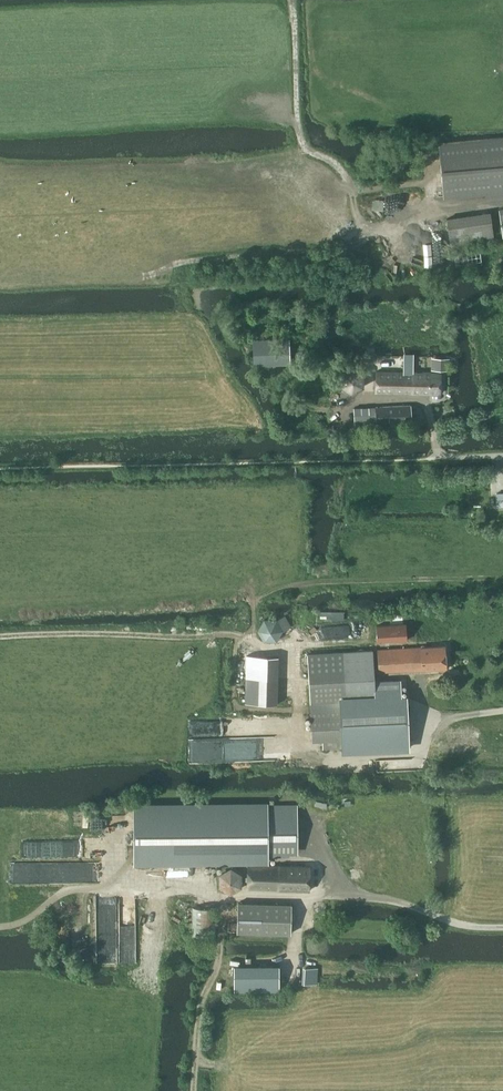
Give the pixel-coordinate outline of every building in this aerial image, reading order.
[(502,192),(502,136),(438,142),(444,198),(502,192)] [(395,150),(386,151),(387,162),(397,161),(395,150)] [(451,245),(495,239),(491,212),(447,218),(451,245)] [(291,364),(290,338),(253,339),(254,365),(291,364)] [(440,393),(441,373),(412,372),(412,357),(403,357),(403,372),(376,371),(376,392),(440,393)] [(432,357),(431,370),(450,370),(450,358),(432,357)] [(364,386),(364,373),(354,366),(342,372),(342,385),(352,392),(364,386)] [(410,405),(377,407),(377,421),(411,420),(410,405)] [(378,642),(408,640),(406,623),(377,625),(378,642)] [(445,645),(409,647),(378,649),(380,672),(447,668),(445,645)] [(344,650),(307,652),(310,701),(341,700),(346,699),(375,698),(374,680),(373,649),(344,650)] [(401,679),(374,680),(375,698),(402,697),(401,679)] [(341,700),(310,701),(312,741),(343,740),(343,750),(409,747),(407,697),(402,697),(375,698),(346,699),(341,700)] [(268,804),(134,806),(135,862),(268,861),(268,854),(290,854),(290,851),(298,851),(297,805),(268,805),(268,804)] [(231,864),(220,871),(220,885),(232,891),(243,884),(243,871),(231,864)] [(310,866),(280,865),(248,865),(248,888),(310,890),(310,866)] [(291,933),(291,903),(238,902),(237,932),(291,933)] [(216,935),(217,906),(193,906),(192,935),(216,935)] [(279,966),(235,967),(235,989),(253,989),(279,989),(279,966)] [(316,983),(317,968),(306,967),(305,983),(316,983)]
